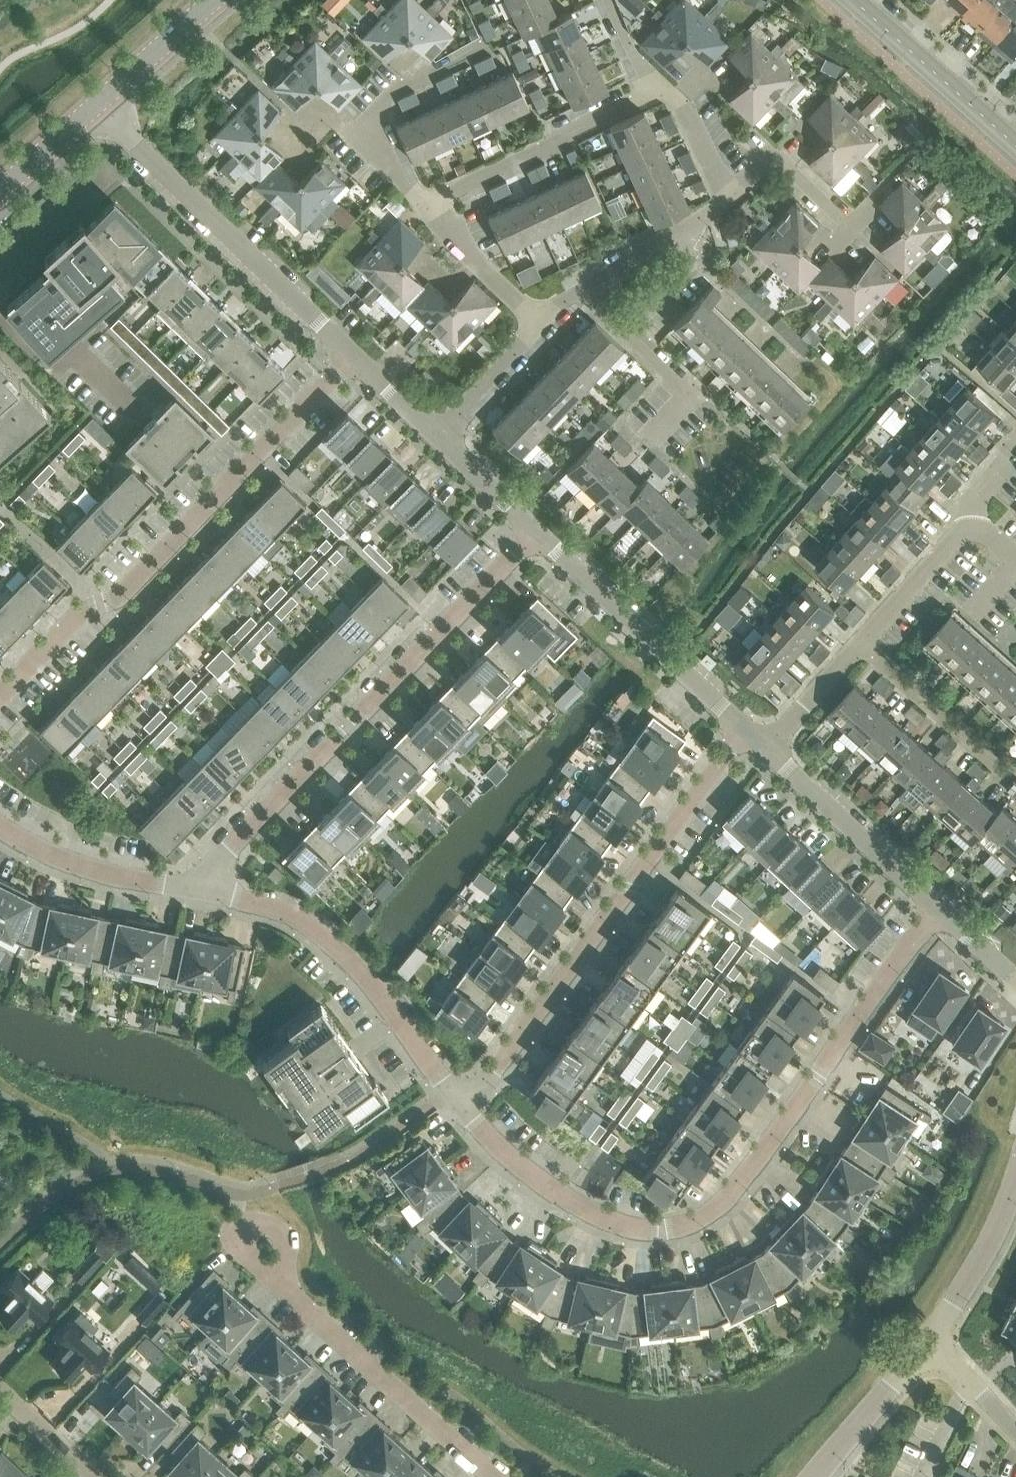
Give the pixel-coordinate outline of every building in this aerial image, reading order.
[(322,3),(334,14),(346,0),(325,0),(322,3)] [(407,36),(430,12),(433,16),(440,9),(433,2),(427,9),(417,0),(397,0),(387,10),(384,14),(407,36)] [(445,0),(435,0),(433,2),(440,9),(447,1),(445,0)] [(468,3),(472,12),(482,7),(479,0),(474,0),(468,3)] [(514,16),(548,0),(507,0),(514,16)] [(557,19),(549,0),(548,0),(514,16),(523,36),(526,34),(537,29),(557,19)] [(635,14),(646,3),(643,0),(621,0),(635,14)] [(686,41),(709,18),(712,21),(719,14),(711,7),(705,14),(690,0),(680,0),(666,15),(663,19),(686,41)] [(722,4),(718,0),(711,7),(719,14),(725,7),(722,4)] [(964,15),(977,0),(948,0),(947,0),(964,15)] [(964,15),(980,30),(1006,0),(977,0),(964,15)] [(997,45),(1015,23),(1015,3),(1013,0),(1006,0),(980,30),(997,45)] [(407,36),(384,14),(387,10),(380,3),(373,11),(381,17),(362,37),(385,59),(407,36)] [(686,41),(663,19),(666,15),(659,8),(652,15),(659,22),(640,42),(664,65),(686,41)] [(453,34),(433,16),(430,12),(407,36),(430,58),(433,56),(453,34)] [(537,29),(526,34),(535,53),(546,48),(581,31),(572,12),(557,19),(537,29)] [(477,22),(481,31),(491,27),(487,17),(477,22)] [(732,40),(712,21),(709,18),(686,41),(709,63),(732,40)] [(997,45),(1013,59),(1015,56),(1015,23),(997,45)] [(475,25),(467,29),(472,39),(480,36),(475,25)] [(485,40),(495,35),(491,27),(481,31),(485,40)] [(555,67),(590,51),(581,31),(546,48),(555,67)] [(728,55),(752,77),(775,53),(779,57),(786,50),(778,42),(771,50),(752,31),(728,55)] [(292,63),(316,86),(339,62),(342,65),(348,58),(341,51),(335,58),(315,39),(296,59),(292,63)] [(356,51),(348,44),(341,51),(348,58),(356,51)] [(510,53),(514,62),(525,57),(521,49),(510,53)] [(555,67),(564,86),(599,70),(590,51),(555,67)] [(316,86),(292,63),(296,59),(288,52),(281,59),(289,66),(271,85),(294,108),(316,86)] [(374,53),(367,60),(376,68),(382,61),(374,53)] [(775,53),(752,77),(775,100),(772,103),(779,111),(786,103),(804,84),(797,77),(798,76),(779,57),(775,53)] [(490,54),(482,58),(487,68),(495,64),(490,54)] [(518,71),(529,66),(525,57),(514,62),(518,71)] [(477,73),(487,68),(482,58),(473,63),(477,73)] [(826,59),(822,68),(836,74),(841,65),(826,59)] [(339,108),(362,84),(342,65),(339,62),(316,86),(339,108)] [(521,75),(517,77),(520,83),(535,76),(531,69),(520,74),(521,75)] [(573,106),(608,90),(599,70),(564,86),(573,106)] [(452,72),(444,76),(449,87),(457,83),(452,72)] [(512,72),(493,81),(509,115),(529,106),(512,72)] [(439,91),(449,87),(444,76),(434,81),(439,91)] [(772,103),(775,100),(752,77),(730,100),(753,123),(772,103)] [(490,124),(509,115),(493,81),(474,90),(490,124)] [(532,101),(543,96),(539,87),(528,92),(532,101)] [(259,134),(281,111),(258,88),(239,108),(232,101),(225,108),(233,115),(236,111),(259,134)] [(474,90),(454,99),(471,133),(490,124),(474,90)] [(854,116),(858,119),(864,112),(868,115),(885,97),(878,90),(861,108),(857,105),(850,112),(832,94),(809,117),(831,139),(854,116)] [(414,91),(406,94),(411,105),(419,101),(414,91)] [(401,109),(411,105),(406,94),(396,99),(401,109)] [(547,105),(543,96),(532,101),(536,109),(547,105)] [(451,142),(471,133),(454,99),(435,107),(451,142)] [(786,117),(792,109),(786,103),(779,111),(786,117)] [(435,107),(416,116),(432,151),(451,142),(435,107)] [(233,167),(239,161),(236,158),(259,134),(236,111),(233,115),(214,135),(234,153),(226,161),(233,167)] [(609,128),(618,148),(653,131),(644,111),(609,128)] [(659,117),(664,126),(674,121),(670,112),(659,117)] [(396,126),(413,160),(432,151),(416,116),(396,126)] [(878,138),(858,119),(854,116),(831,139),(855,161),(852,165),(859,172),(866,165),(858,158),(878,138)] [(667,135),(678,130),(674,121),(664,126),(667,135)] [(618,148),(627,167),(662,150),(653,131),(618,148)] [(277,161),(278,161),(282,156),(259,134),(236,158),(239,161),(259,179),(260,180),(277,161)] [(833,185),(852,165),(855,161),(831,139),(809,162),(833,185)] [(574,148),(565,152),(570,163),(579,159),(574,148)] [(671,170),(662,150),(627,167),(637,186),(671,170)] [(677,155),(682,165),(692,160),(688,150),(677,155)] [(322,160),(321,160),(300,183),(323,206),(319,210),(326,216),(333,209),(338,203),(332,197),(345,182),(322,160)] [(685,173),(696,168),(692,160),(682,165),(685,173)] [(220,168),(227,174),(233,167),(226,161),(220,168)] [(300,183),(278,161),(277,161),(260,180),(259,179),(254,184),(274,202),(266,210),(273,217),(280,209),(277,206),(300,183)] [(543,162),(536,166),(540,176),(548,172),(543,162)] [(461,163),(454,166),(458,174),(465,171),(461,163)] [(873,172),(866,165),(859,172),(867,179),(873,172)] [(531,181),(540,176),(536,166),(526,171),(531,181)] [(585,170),(584,170),(565,179),(581,214),(601,205),(585,170)] [(637,186),(646,205),(680,189),(671,170),(637,186)] [(701,178),(691,183),(696,192),(705,187),(701,178)] [(940,178),(934,183),(936,186),(930,193),(937,200),(943,192),(949,187),(940,178)] [(565,179),(546,188),(562,223),(581,214),(565,179)] [(505,180),(498,184),(502,194),(510,191),(505,180)] [(880,205),(903,227),(926,204),(929,207),(937,200),(930,193),(922,200),(903,182),(880,205)] [(323,206),(300,183),(277,206),(301,229),(306,224),(311,229),(315,229),(326,216),(319,210),(323,206)] [(493,199),(502,194),(498,184),(488,188),(493,199)] [(546,188),(527,197),(543,232),(562,223),(546,188)] [(655,225),(690,208),(680,189),(646,205),(655,225)] [(619,192),(606,198),(616,217),(628,211),(619,192)] [(527,197),(508,205),(524,240),(543,232),(527,197)] [(797,200),(778,220),(775,223),(799,245),(821,222),(797,200)] [(120,286),(106,270),(117,260),(147,289),(174,261),(175,260),(113,201),(44,258),(51,266),(6,306),(47,352),(120,286)] [(239,201),(234,206),(243,215),(248,209),(239,201)] [(926,204),(903,227),(927,249),(930,246),(937,252),(934,256),(950,271),(958,263),(948,254),(941,254),(937,251),(949,238),(949,234),(945,229),(949,226),(929,207),(926,204)] [(504,250),(524,240),(508,205),(488,215),(504,250)] [(757,213),(765,220),(771,213),(763,206),(757,213)] [(260,217),(267,224),(273,217),(266,210),(260,217)] [(799,245),(775,223),(778,220),(771,213),(765,220),(771,227),(752,246),(776,269),(799,245)] [(424,240),(400,217),(381,237),(375,231),(368,238),(374,244),(378,241),(402,263),(424,240)] [(930,246),(927,249),(903,227),(881,250),(904,272),(924,252),(931,259),(933,257),(949,272),(950,271),(934,256),(937,252),(930,246)] [(734,234),(727,236),(729,246),(737,244),(734,234)] [(376,283),(368,291),(375,297),(382,290),(379,287),(402,263),(378,241),(374,244),(355,264),(376,283)] [(800,291),(809,281),(809,280),(822,267),(821,267),(799,245),(776,269),(800,291)] [(899,278),(876,256),(854,279),(877,301),(874,304),(881,311),(888,304),(881,297),(899,278)] [(809,280),(809,281),(828,299),(831,303),(854,279),(830,257),(821,267),(822,267),(809,280)] [(517,269),(524,284),(543,274),(535,259),(517,269)] [(735,260),(728,268),(737,277),(739,275),(744,269),(735,260)] [(147,289),(162,304),(156,310),(157,310),(191,276),(190,275),(189,276),(174,261),(147,289)] [(382,290),(402,309),(405,305),(405,304),(424,285),(424,284),(402,263),(379,287),(382,290)] [(767,318),(775,310),(739,275),(737,277),(731,284),(767,318)] [(173,326),(206,292),(206,291),(191,276),(157,310),(173,326)] [(828,299),(821,306),(828,313),(835,305),(855,324),(874,304),(877,301),(854,279),(831,303),(828,299)] [(425,323),(418,330),(425,336),(431,329),(428,326),(451,302),(428,280),(424,284),(424,285),(405,304),(405,305),(425,323)] [(473,280),(451,302),(474,325),(471,328),(478,335),(485,328),(478,322),(497,302),(473,280)] [(763,284),(756,291),(763,298),(767,293),(767,287),(763,284)] [(713,285),(701,297),(709,305),(721,292),(713,285)] [(342,287),(332,298),(341,307),(347,300),(351,296),(342,287)] [(362,298),(369,304),(375,297),(368,291),(362,298)] [(188,341),(222,307),(221,306),(220,306),(206,292),(173,326),(188,341)] [(131,305),(146,316),(155,305),(140,294),(131,305)] [(783,428),(809,400),(709,305),(701,297),(675,325),(783,428)] [(471,328),(474,325),(451,302),(428,326),(431,329),(452,349),(471,328)] [(814,313),(821,320),(828,313),(821,306),(814,313)] [(238,322),(222,307),(188,341),(204,356),(210,350),(237,323),(238,322)] [(975,308),(964,320),(973,328),(984,316),(975,308)] [(821,337),(809,326),(801,334),(781,315),(773,324),(805,354),(813,346),(812,345),(821,337)] [(118,316),(110,325),(111,327),(126,341),(134,332),(118,316)] [(623,346),(596,320),(580,335),(608,362),(623,346)] [(1007,331),(1015,339),(1015,322),(1007,331)] [(251,337),(237,323),(210,350),(226,366),(227,365),(253,338),(252,337),(251,337)] [(411,351),(418,344),(425,336),(418,330),(411,337),(414,340),(408,347),(411,351)] [(993,347),(1015,367),(1015,339),(1007,331),(993,347)] [(134,332),(126,341),(142,356),(150,348),(134,332)] [(580,335),(566,351),(593,377),(608,362),(580,335)] [(240,380),(242,381),(268,354),(269,353),(253,338),(227,365),(241,379),(240,380)] [(1015,377),(1015,367),(993,347),(979,363),(1006,388),(1015,377)] [(157,372),(166,363),(150,348),(142,356),(157,372)] [(579,392),(593,377),(566,351),(551,366),(579,392)] [(284,369),(268,354),(242,381),(257,396),(284,369)] [(0,355),(0,454),(3,450),(10,443),(6,439),(27,421),(30,425),(39,419),(50,412),(0,355)] [(166,363),(157,372),(173,387),(182,379),(166,363)] [(979,363),(972,370),(1001,394),(1006,388),(979,363)] [(551,366),(536,381),(564,408),(579,392),(551,366)] [(924,367),(921,371),(926,376),(929,372),(924,367)] [(637,377),(631,383),(640,392),(646,385),(637,377)] [(944,393),(955,403),(954,403),(982,428),(997,412),(1003,417),(1002,418),(1012,426),(1015,421),(1015,418),(979,386),(974,391),(969,387),(959,377),(944,393)] [(182,379),(173,387),(189,403),(198,394),(182,379)] [(549,423),(564,408),(536,381),(522,397),(549,423)] [(910,382),(905,387),(916,396),(920,391),(910,382)] [(624,408),(632,400),(640,392),(631,383),(615,400),(624,408)] [(213,410),(198,394),(189,403),(205,418),(213,410)] [(178,467),(175,464),(194,445),(197,448),(211,433),(174,397),(127,445),(164,481),(178,467)] [(535,438),(549,423),(522,397),(507,412),(535,438)] [(896,398),(891,404),(900,411),(905,406),(896,398)] [(954,403),(940,419),(968,444),(982,428),(954,403)] [(891,404),(878,418),(890,429),(903,415),(900,411),(891,404)] [(608,408),(601,414),(610,423),(616,417),(608,408)] [(213,410),(205,418),(221,434),(229,425),(213,410)] [(347,412),(326,434),(349,456),(370,434),(347,412)] [(507,412),(492,428),(520,454),(526,460),(541,444),(536,440),(535,438),(507,412)] [(603,430),(608,425),(610,423),(601,414),(594,421),(590,417),(583,425),(591,433),(598,426),(603,430)] [(1002,418),(996,424),(1006,433),(1012,426),(1002,418)] [(940,419),(927,434),(954,459),(968,444),(940,419)] [(564,429),(560,433),(576,448),(591,433),(583,425),(572,437),(564,429)] [(79,430),(71,439),(77,445),(86,436),(79,430)] [(568,457),(576,448),(560,433),(559,434),(566,441),(559,449),(568,457)] [(609,442),(617,449),(625,440),(617,433),(609,442)] [(349,456),(370,477),(391,455),(370,434),(349,456)] [(954,459),(927,434),(912,450),(940,475),(954,459)] [(63,447),(69,454),(77,445),(71,439),(63,447)] [(866,439),(860,445),(866,451),(872,445),(866,439)] [(617,449),(624,455),(632,447),(625,440),(617,449)] [(567,469),(582,484),(609,457),(593,441),(567,469)] [(903,441),(882,464),(897,477),(896,479),(922,503),(930,494),(926,491),(940,475),(912,450),(903,441)] [(989,451),(979,443),(974,449),(983,457),(989,451)] [(977,465),(983,457),(974,449),(967,456),(977,465)] [(370,477),(363,484),(384,505),(413,476),(391,455),(370,477)] [(647,463),(654,471),(662,462),(655,455),(647,463)] [(609,457),(582,484),(598,499),(624,471),(609,457)] [(49,461),(41,470),(47,476),(56,467),(49,461)] [(654,471),(661,477),(669,469),(662,462),(654,471)] [(314,482),(297,465),(288,474),(306,491),(314,482)] [(553,473),(544,465),(537,473),(546,481),(553,473)] [(140,506),(156,489),(131,466),(116,482),(140,506)] [(835,468),(831,473),(841,482),(846,477),(835,468)] [(33,478),(39,485),(47,476),(41,470),(33,478)] [(598,499),(613,514),(647,478),(646,478),(639,486),(624,471),(598,499)] [(951,474),(946,480),(955,489),(961,483),(951,474)] [(413,476),(384,505),(406,526),(413,518),(434,497),(413,476)] [(614,515),(621,507),(635,521),(662,493),(647,478),(613,514),(614,515)] [(306,502),(281,479),(266,495),(290,518),(306,502)] [(896,479),(874,502),(902,528),(914,539),(923,547),(929,541),(921,533),(922,532),(909,520),(917,511),(916,510),(922,503),(896,479)] [(948,496),(955,489),(946,480),(939,488),(948,496)] [(116,482),(101,498),(125,521),(140,506),(116,482)] [(677,493),(685,500),(693,492),(685,484),(677,493)] [(685,500),(692,506),(700,498),(693,492),(685,500)] [(17,508),(26,499),(19,493),(10,502),(17,508)] [(635,521),(651,535),(677,508),(662,493),(635,521)] [(266,495),(251,510),(275,534),(290,518),(266,495)] [(866,495),(851,511),(860,518),(887,544),(902,528),(874,502),(866,495)] [(413,518),(435,539),(456,518),(434,497),(413,518)] [(110,537),(125,521),(101,498),(86,513),(110,537)] [(315,512),(327,524),(334,517),(322,505),(315,512)] [(651,535),(666,550),(693,523),(677,508),(651,535)] [(251,510),(235,526),(260,550),(268,558),(283,542),(275,534),(251,510)] [(86,513),(71,529),(95,553),(110,537),(86,513)] [(708,522),(716,529),(724,521),(716,514),(708,522)] [(334,517),(327,524),(339,535),(346,529),(334,517)] [(435,539),(457,561),(478,539),(456,518),(435,539)] [(860,518),(846,534),(873,559),(887,544),(860,518)] [(666,550),(682,565),(708,538),(693,523),(666,550)] [(220,541),(245,565),(260,550),(235,526),(220,541)] [(80,569),(95,553),(71,529),(55,545),(80,569)] [(784,532),(776,541),(785,548),(790,543),(789,537),(784,532)] [(831,550),(859,575),(873,559),(846,534),(831,550)] [(317,545),(324,552),(332,543),(326,537),(317,545)] [(918,554),(923,547),(914,539),(908,546),(918,554)] [(362,546),(374,558),(381,552),(369,540),(362,546)] [(230,580),(245,565),(220,541),(205,557),(230,580)] [(335,562),(343,553),(337,547),(328,556),(335,562)] [(845,591),(859,575),(831,550),(817,566),(845,591)] [(386,570),(393,564),(381,552),(374,558),(386,570)] [(310,553),(303,561),(309,567),(317,559),(310,553)] [(215,596),(230,580),(205,557),(190,572),(215,596)] [(67,582),(43,558),(27,574),(51,598),(67,582)] [(294,570),(300,576),(309,567),(303,561),(294,570)] [(321,563),(313,571),(320,578),(327,570),(321,563)] [(892,564),(886,571),(895,579),(901,572),(892,564)] [(304,581),(311,587),(320,578),(313,571),(304,581)] [(889,585),(895,579),(886,571),(880,577),(889,585)] [(200,612),(215,596),(190,572),(175,588),(200,612)] [(27,574),(12,590),(36,613),(51,598),(27,574)] [(427,591),(410,574),(401,583),(418,601),(427,591)] [(366,592),(393,618),(409,602),(382,576),(366,592)] [(743,583),(716,614),(730,625),(756,594),(743,583)] [(280,584),(273,592),(279,598),(287,590),(280,584)] [(808,585),(793,602),(821,627),(836,610),(835,609),(831,605),(808,585)] [(175,588),(160,603),(184,627),(200,612),(175,588)] [(36,613),(12,590),(0,602),(0,608),(21,629),(36,613)] [(273,592),(263,601),(270,607),(279,598),(273,592)] [(393,618),(366,592),(351,608),(378,634),(393,618)] [(291,594),(283,602),(290,609),(298,601),(291,594)] [(537,595),(514,619),(549,654),(555,660),(578,636),(537,595)] [(851,609),(838,597),(837,598),(842,602),(860,619),(866,612),(856,603),(851,609)] [(341,600),(327,614),(363,649),(378,634),(351,608),(350,608),(341,600)] [(274,612),(281,618),(290,609),(283,602),(274,612)] [(793,602),(779,617),(807,642),(821,627),(793,602)] [(842,602),(835,609),(836,610),(844,618),(845,617),(854,625),(860,619),(842,602)] [(169,643),(184,627),(160,603),(145,619),(169,643)] [(6,644),(21,629),(0,608),(0,638),(6,644)] [(952,613),(927,641),(1015,721),(1015,671),(952,613)] [(347,665),(363,649),(327,614),(326,615),(335,624),(321,639),(347,665)] [(250,615),(242,623),(249,629),(256,621),(250,615)] [(792,658),(807,642),(779,617),(765,633),(792,658)] [(145,619),(130,634),(154,658),(169,643),(145,619)] [(267,619),(253,633),(260,640),(263,636),(274,625),(267,619)] [(545,657),(549,654),(514,619),(491,643),(521,671),(540,652),(545,657)] [(234,632),(240,638),(249,629),(242,623),(234,632)] [(259,640),(268,649),(268,648),(260,640),(253,633),(237,649),(244,655),(259,640)] [(765,633),(751,648),(778,674),(792,658),(765,633)] [(130,634),(115,650),(139,674),(154,658),(130,634)] [(229,654),(227,652),(233,645),(222,635),(218,639),(225,645),(222,647),(214,656),(220,662),(229,654)] [(321,639),(306,654),(332,680),(347,665),(321,639)] [(502,691),(521,671),(491,643),(469,666),(504,700),(507,696),(502,691)] [(821,643),(815,649),(824,658),(830,651),(821,643)] [(764,690),(778,674),(751,648),(736,665),(764,690)] [(818,665),(824,658),(815,649),(809,656),(818,665)] [(115,650),(100,665),(124,689),(139,674),(115,650)] [(229,654),(220,662),(227,669),(235,660),(229,654)] [(317,696),(332,680),(306,654),(291,670),(317,696)] [(205,665),(212,671),(220,662),(214,656),(205,665)] [(213,673),(207,679),(215,687),(230,672),(227,669),(220,662),(212,671),(213,673)] [(109,705),(124,689),(100,665),(85,681),(109,705)] [(469,666),(446,689),(482,724),(504,700),(469,666)] [(581,668),(574,675),(584,685),(591,678),(581,668)] [(291,670),(276,685),(302,711),(317,696),(291,670)] [(781,688),(790,696),(802,682),(793,674),(781,688)] [(872,685),(879,691),(887,681),(881,676),(872,685)] [(190,677),(182,685),(188,691),(196,683),(190,677)] [(207,679),(192,695),(200,702),(215,687),(207,679)] [(94,720),(109,705),(85,681),(69,696),(94,720)] [(632,681),(624,692),(631,697),(639,686),(632,681)] [(886,697),(894,688),(887,681),(879,691),(886,697)] [(830,712),(846,727),(872,699),(855,684),(830,712)] [(182,685),(173,695),(179,700),(188,691),(182,685)] [(287,727),(302,711),(276,685),(261,701),(287,727)] [(481,724),(482,724),(446,689),(424,712),(459,747),(462,743),(456,737),(475,718),(481,724)] [(564,692),(556,701),(564,709),(566,711),(574,702),(572,700),(564,692)] [(192,695),(183,704),(191,712),(200,702),(192,695)] [(69,696),(54,712),(79,735),(94,720),(69,696)] [(529,722),(540,732),(560,710),(548,699),(529,722)] [(887,713),(872,699),(846,727),(862,741),(887,713)] [(272,742),(287,727),(261,701),(245,716),(272,742)] [(904,713),(910,719),(919,709),(912,704),(904,713)] [(160,708),(152,717),(158,722),(166,714),(160,708)] [(917,725),(926,716),(919,709),(910,719),(917,725)] [(63,752),(63,751),(79,735),(54,712),(39,728),(63,752)] [(455,750),(459,747),(424,712),(401,736),(430,764),(449,744),(455,750)] [(887,713),(862,741),(878,755),(903,727),(887,713)] [(636,737),(630,733),(627,737),(666,765),(686,739),(653,714),(636,737)] [(257,758),(272,742),(245,716),(230,732),(257,758)] [(143,726),(149,731),(158,722),(152,717),(143,726)] [(170,718),(162,726),(169,733),(177,725),(170,718)] [(147,742),(154,749),(169,733),(162,726),(147,742)] [(878,755),(893,769),(919,741),(903,727),(878,755)] [(230,732),(215,747),(242,773),(257,758),(230,732)] [(935,741),(942,747),(950,738),(944,732),(935,741)] [(411,784),(430,764),(401,736),(378,759),(413,793),(417,790),(411,784)] [(630,745),(614,767),(647,792),(666,765),(627,737),(624,741),(630,745)] [(957,744),(950,738),(942,747),(949,753),(957,744)] [(130,739),(122,747),(128,753),(136,745),(130,739)] [(919,741),(893,769),(909,784),(934,755),(919,741)] [(815,743),(811,748),(819,755),(826,747),(822,743),(815,743)] [(119,762),(128,753),(122,747),(113,757),(119,762)] [(227,789),(242,773),(215,747),(200,763),(227,789)] [(909,784),(900,793),(916,807),(925,798),(950,769),(944,764),(952,756),(949,753),(942,747),(934,755),(909,784)] [(140,749),(132,757),(139,764),(147,756),(140,749)] [(192,756),(177,770),(212,804),(227,789),(200,763),(192,756)] [(123,766),(130,773),(139,764),(132,757),(123,766)] [(378,759),(356,782),(385,811),(404,791),(410,797),(413,793),(378,759)] [(496,759),(485,770),(497,781),(508,770),(496,759)] [(925,798),(940,812),(982,766),(975,760),(967,770),(973,775),(966,783),(950,769),(925,798)] [(988,772),(982,766),(940,812),(956,826),(981,797),(974,791),(982,783),(980,781),(988,772)] [(588,789),(628,818),(647,792),(614,767),(598,790),(591,785),(588,789)] [(107,776),(100,769),(91,778),(98,785),(107,776)] [(185,779),(170,794),(197,820),(212,804),(177,770),(177,771),(185,779)] [(102,789),(108,795),(117,786),(110,779),(102,789)] [(1013,794),(1015,791),(1015,780),(1015,779),(1006,788),(1013,794)] [(366,831),(385,811),(356,782),(333,806),(368,840),(372,836),(366,831)] [(592,798),(575,820),(608,844),(628,818),(588,789),(585,793),(592,798)] [(170,794),(155,809),(181,835),(197,820),(170,794)] [(729,816),(721,824),(744,845),(752,837),(751,837),(772,815),(749,794),(729,816)] [(956,826),(950,832),(967,848),(973,841),(978,835),(977,834),(998,812),(997,812),(981,797),(956,826)] [(460,798),(452,806),(461,815),(470,807),(460,798)] [(879,802),(875,806),(883,813),(889,805),(885,801),(879,802)] [(333,806),(310,829),(340,857),(359,838),(365,843),(368,840),(333,806)] [(998,812),(977,834),(978,835),(993,848),(1015,823),(1015,818),(1003,806),(997,812),(998,812)] [(166,851),(181,835),(155,809),(139,826),(166,851)] [(752,837),(744,845),(766,865),(794,835),(772,815),(751,837),(752,837)] [(550,841),(589,870),(608,844),(575,820),(559,842),(553,837),(550,841)] [(983,859),(999,874),(1009,863),(1015,855),(1015,823),(993,848),(983,859)] [(321,883),(318,880),(340,857),(310,829),(293,847),(294,848),(288,854),(304,869),(298,874),(314,890),(321,883)] [(766,865),(788,886),(816,856),(794,835),(766,865)] [(543,842),(527,864),(537,872),(570,896),(589,870),(550,841),(547,845),(543,842)] [(393,848),(386,855),(393,862),(397,858),(397,852),(393,848)] [(810,906),(812,903),(813,904),(838,876),(816,856),(788,886),(810,906)] [(952,863),(946,870),(952,876),(958,869),(952,863)] [(276,881),(284,873),(275,865),(268,873),(276,881)] [(685,868),(678,878),(699,894),(705,887),(703,885),(705,883),(685,868)] [(511,894),(551,923),(570,896),(537,872),(521,894),(514,890),(511,894)] [(12,883),(0,876),(0,907),(12,883)] [(840,919),(860,897),(838,876),(813,904),(834,924),(840,919)] [(21,956),(40,903),(25,895),(28,891),(12,883),(0,907),(0,933),(20,942),(16,954),(21,956)] [(699,894),(724,912),(729,905),(737,896),(732,901),(720,892),(716,895),(705,887),(699,894)] [(678,888),(663,907),(695,930),(709,911),(678,888)] [(532,949),(551,923),(511,894),(509,898),(515,902),(498,924),(532,949)] [(749,930),(759,917),(737,896),(729,905),(724,912),(749,930)] [(834,924),(832,926),(856,948),(863,940),(883,918),(860,897),(840,919),(834,924)] [(21,956),(27,958),(31,946),(64,953),(75,905),(58,901),(57,906),(40,903),(21,956)] [(1003,904),(996,912),(1004,919),(1011,911),(1003,904)] [(90,971),(96,972),(108,917),(90,913),(91,908),(75,905),(64,953),(92,959),(90,971)] [(663,907),(650,926),(682,949),(695,930),(663,907)] [(96,972),(101,973),(104,962),(132,968),(143,919),(126,916),(125,921),(108,917),(96,972)] [(160,923),(143,919),(132,968),(160,974),(158,985),(164,986),(176,931),(158,928),(160,923)] [(476,942),(473,946),(513,975),(532,949),(498,924),(482,946),(476,942)] [(637,944),(668,967),(682,949),(650,926),(637,944)] [(172,976),(200,982),(211,933),(194,930),(193,935),(176,931),(164,986),(170,988),(172,976)] [(245,946),(227,942),(228,937),(211,933),(200,982),(229,988),(227,1000),(233,1001),(245,946)] [(756,933),(750,941),(764,951),(769,943),(756,933)] [(732,938),(723,951),(730,956),(740,944),(732,938)] [(783,953),(769,943),(764,951),(777,961),(783,953)] [(655,986),(668,967),(637,944),(623,963),(655,986)] [(417,946),(408,956),(419,965),(427,954),(417,946)] [(493,1001),(513,975),(473,946),(470,950),(476,954),(460,977),(493,1001)] [(745,947),(735,960),(743,965),(752,953),(745,947)] [(714,964),(721,969),(730,956),(723,951),(714,964)] [(726,973),(733,978),(743,965),(735,960),(726,973)] [(641,1004),(655,986),(623,963),(610,981),(641,1004)] [(820,966),(812,977),(832,991),(840,981),(839,980),(820,966)] [(914,1007),(915,1008),(905,1021),(930,1038),(940,1025),(965,988),(939,970),(914,1007)] [(824,995),(793,972),(778,991),(810,1015),(824,995)] [(706,975),(696,988),(703,993),(713,980),(706,975)] [(480,1017),(481,1018),(493,1001),(460,977),(441,1002),(438,1000),(432,1008),(451,1021),(458,1011),(475,1024),(480,1017)] [(610,981),(596,999),(628,1023),(641,1004),(610,981)] [(717,984),(708,997),(715,1002),(725,989),(717,984)] [(656,986),(645,1001),(653,1007),(664,992),(656,986)] [(687,1001),(694,1006),(703,993),(696,988),(687,1001)] [(778,991),(765,1010),(796,1033),(810,1015),(778,991)] [(699,1010),(706,1015),(715,1002),(708,997),(699,1010)] [(614,1041),(628,1023),(596,999),(583,1018),(614,1041)] [(321,1003),(298,1021),(299,1023),(300,1022),(305,1029),(262,1061),(276,1081),(281,1077),(306,1111),(301,1115),(316,1135),(347,1111),(353,1118),(352,1119),(354,1121),(388,1096),(373,1076),(371,1078),(333,1025),(335,1023),(321,1003)] [(952,1043),(979,1061),(1004,1024),(977,1006),(952,1043)] [(662,1019),(672,1026),(672,1027),(679,1032),(688,1019),(681,1014),(679,1017),(669,1010),(662,1019)] [(783,1051),(796,1033),(765,1010),(751,1028),(783,1051)] [(583,1018),(569,1036),(601,1059),(614,1041),(583,1018)] [(688,1019),(679,1032),(686,1037),(696,1024),(688,1019)] [(663,1039),(670,1044),(679,1032),(672,1027),(663,1039)] [(751,1028),(738,1047),(769,1070),(783,1051),(751,1028)] [(883,1063),(894,1046),(871,1031),(860,1048),(883,1063)] [(670,1044),(677,1050),(686,1037),(679,1032),(670,1044)] [(587,1078),(601,1059),(569,1036),(556,1055),(587,1078)] [(756,1088),(769,1070),(738,1047),(724,1065),(756,1088)] [(652,1049),(642,1062),(650,1067),(659,1054),(652,1049)] [(556,1055),(542,1073),(574,1096),(587,1078),(556,1055)] [(664,1058),(654,1071),(662,1076),(671,1063),(664,1058)] [(633,1075),(640,1080),(650,1067),(642,1062),(633,1075)] [(711,1083),(729,1097),(742,1107),(756,1088),(724,1065),(711,1083)] [(645,1083),(652,1089),(662,1076),(654,1071),(645,1083)] [(560,1115),(574,1096),(542,1073),(528,1092),(537,1099),(534,1103),(552,1116),(555,1112),(560,1115)] [(742,1107),(729,1097),(711,1083),(697,1102),(729,1125),(742,1107)] [(902,1139),(918,1115),(928,1121),(932,1116),(885,1085),(875,1101),(871,1098),(861,1112),(902,1139)] [(625,1086),(615,1098),(623,1104),(632,1091),(625,1086)] [(962,1087),(947,1108),(960,1116),(974,1095),(962,1087)] [(635,1113),(644,1100),(637,1095),(627,1107),(635,1113)] [(606,1111),(613,1116),(623,1104),(615,1098),(606,1111)] [(715,1144),(729,1125),(697,1102),(684,1120),(715,1144)] [(625,1125),(635,1113),(627,1107),(618,1120),(625,1125)] [(887,1164),(902,1139),(861,1112),(851,1127),(856,1130),(847,1144),(893,1175),(896,1170),(887,1164)] [(702,1162),(715,1144),(684,1120),(670,1139),(702,1162)] [(588,1136),(595,1141),(606,1127),(598,1121),(588,1136)] [(611,1130),(600,1145),(607,1150),(618,1136),(611,1130)] [(379,1173),(388,1166),(406,1190),(445,1160),(435,1147),(431,1150),(419,1135),(375,1168),(379,1173)] [(670,1139),(657,1157),(688,1180),(702,1162),(670,1139)] [(832,1157),(823,1170),(864,1198),(880,1173),(890,1180),(893,1175),(847,1144),(837,1159),(832,1157)] [(674,1200),(688,1180),(657,1157),(643,1176),(647,1180),(645,1184),(662,1197),(665,1193),(674,1200)] [(416,1224),(420,1228),(461,1191),(451,1177),(455,1174),(445,1160),(406,1190),(425,1216),(416,1224)] [(929,1162),(924,1169),(925,1174),(940,1184),(947,1174),(929,1162)] [(856,1232),(847,1224),(864,1198),(823,1170),(813,1185),(818,1188),(808,1202),(852,1236),(856,1232)] [(424,1233),(433,1225),(456,1246),(489,1210),(477,1199),(473,1202),(461,1191),(420,1228),(424,1233)] [(793,1211),(781,1223),(816,1258),(839,1234),(849,1241),(852,1236),(808,1202),(808,1203),(797,1215),(793,1211)] [(472,1278),(477,1281),(511,1237),(498,1226),(502,1222),(489,1210),(456,1246),(480,1268),(472,1278)] [(385,1212),(376,1221),(385,1230),(394,1221),(385,1212)] [(793,1283),(816,1258),(781,1223),(770,1236),(773,1239),(762,1252),(796,1296),(800,1292),(793,1283)] [(482,1285),(489,1276),(517,1294),(542,1252),(528,1242),(525,1247),(511,1237),(477,1281),(482,1285)] [(95,1248),(71,1273),(81,1283),(105,1258),(95,1248)] [(556,1261),(542,1252),(517,1294),(546,1313),(541,1324),(546,1326),(568,1275),(553,1265),(556,1261)] [(744,1255),(729,1262),(752,1306),(784,1290),(791,1300),(796,1296),(762,1252),(747,1259),(744,1255)] [(132,1254),(123,1264),(152,1291),(161,1281),(132,1254)] [(718,1335),(723,1334),(720,1322),(752,1306),(729,1262),(714,1270),(716,1275),(701,1282),(718,1335)] [(2,1319),(10,1327),(12,1325),(16,1329),(30,1314),(37,1320),(54,1301),(43,1290),(54,1278),(44,1269),(33,1281),(19,1269),(15,1273),(13,1272),(4,1282),(6,1283),(2,1288),(12,1297),(6,1303),(8,1304),(0,1313),(0,1315),(3,1318),(2,1319)] [(196,1320),(208,1331),(238,1297),(227,1287),(229,1283),(213,1269),(172,1315),(176,1319),(182,1312),(194,1323),(196,1320)] [(584,1279),(568,1275),(546,1326),(552,1328),(556,1317),(591,1325),(602,1277),(585,1274),(584,1279)] [(625,1345),(631,1346),(634,1290),(617,1286),(618,1281),(602,1277),(591,1325),(626,1333),(625,1345)] [(101,1278),(92,1289),(99,1295),(108,1285),(101,1278)] [(684,1279),(667,1281),(673,1330),(709,1326),(712,1337),(718,1335),(701,1282),(684,1284),(684,1279)] [(634,1290),(631,1346),(637,1346),(638,1334),(673,1330),(667,1281),(650,1283),(650,1288),(634,1290)] [(456,1286),(447,1296),(454,1303),(456,1301),(463,1293),(456,1286)] [(158,1292),(135,1316),(145,1325),(168,1301),(158,1292)] [(223,1361),(226,1364),(252,1336),(268,1318),(253,1305),(250,1308),(238,1297),(208,1331),(220,1341),(217,1344),(229,1355),(223,1361)] [(1003,1327),(1015,1333),(1015,1307),(1013,1306),(1003,1327)] [(64,1356),(55,1365),(59,1369),(58,1371),(66,1379),(67,1377),(72,1381),(86,1365),(93,1372),(110,1353),(91,1335),(97,1329),(80,1314),(75,1320),(57,1339),(68,1348),(62,1354),(64,1356)] [(268,1318),(252,1336),(226,1364),(230,1367),(236,1361),(247,1371),(250,1368),(262,1379),(292,1345),(280,1335),(283,1332),(268,1318)] [(157,1320),(147,1331),(154,1338),(164,1327),(157,1320)] [(277,1409),(280,1412),(321,1366),(306,1353),(303,1356),(292,1345),(262,1379),(274,1389),(271,1392),(283,1403),(277,1409)] [(301,1419),(304,1416),(315,1427),(345,1393),(334,1383),(336,1380),(321,1366),(280,1412),(283,1415),(289,1409),(301,1419)] [(108,1419),(120,1430),(121,1429),(121,1428),(132,1415),(136,1419),(141,1413),(146,1416),(157,1404),(156,1403),(133,1383),(140,1375),(130,1367),(112,1386),(121,1394),(104,1413),(109,1418),(108,1419)] [(331,1458),(334,1461),(375,1415),(360,1401),(357,1404),(345,1393),(315,1427),(327,1437),(325,1440),(336,1451),(331,1458)] [(132,1415),(121,1428),(121,1429),(146,1451),(162,1431),(171,1439),(189,1419),(179,1410),(173,1417),(169,1414),(170,1413),(157,1402),(156,1403),(157,1404),(146,1416),(141,1413),(136,1419),(132,1415)] [(355,1468),(357,1465),(369,1475),(399,1442),(387,1431),(390,1428),(375,1415),(334,1461),(337,1463),(343,1457),(355,1468)] [(175,1476),(201,1476),(200,1476),(206,1470),(202,1467),(213,1454),(214,1454),(215,1453),(202,1442),(201,1443),(197,1440),(204,1433),(194,1424),(176,1444),(185,1452),(168,1471),(175,1476)] [(371,1476),(407,1476),(421,1461),(399,1442),(369,1475),(371,1476)] [(1,1451),(0,1451),(0,1476),(29,1476),(1,1451)] [(253,1476),(243,1468),(237,1475),(214,1454),(213,1454),(202,1467),(206,1470),(200,1476),(201,1476),(253,1476)] [(436,1469),(433,1472),(421,1461),(407,1476),(444,1476),(436,1469)] [(976,1473),(957,1463),(950,1476),(973,1476),(976,1473)] [(307,1473),(312,1476),(317,1476),(321,1472),(314,1465),(307,1473)]
